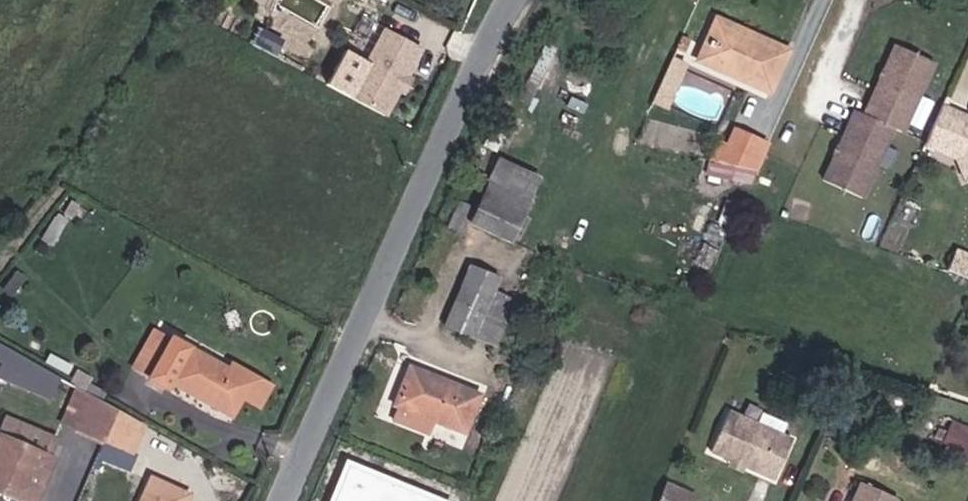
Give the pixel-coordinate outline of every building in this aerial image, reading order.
[(741,68),(780,84),(799,39),(735,14),(721,51),(735,56),(745,60),(741,68)] [(409,91),(419,72),(423,74),(439,44),(404,25),(365,98),(400,116),(413,93),(409,91)] [(291,58),(298,45),(274,32),(267,45),(291,58)] [(951,52),(908,32),(877,100),(868,96),(836,166),(875,184),(907,113),(920,119),(951,52)] [(731,64),(741,68),(745,60),(735,56),(731,64)] [(417,95),(426,76),(423,74),(419,72),(409,91),(413,93),(417,95)] [(959,92),(963,94),(967,84),(964,82),(959,92)] [(959,92),(942,129),(965,140),(967,136),(967,137),(967,96),(963,94),(959,92)] [(735,153),(751,155),(764,123),(749,118),(735,153)] [(751,155),(770,158),(783,130),(764,123),(751,155)] [(498,172),(543,190),(553,166),(508,147),(498,172)] [(733,169),(768,173),(770,158),(751,155),(735,153),(733,169)] [(478,214),(525,232),(543,190),(498,172),(487,197),(476,194),(464,219),(474,224),(478,214)] [(461,321),(487,331),(510,273),(484,263),(461,321)] [(180,386),(184,376),(201,341),(187,333),(163,376),(180,386)] [(20,357),(24,350),(0,336),(0,348),(20,357)] [(246,396),(257,402),(275,365),(251,353),(245,363),(201,341),(184,376),(242,405),(246,396)] [(55,367),(24,350),(20,357),(12,370),(43,387),(55,367)] [(482,431),(495,394),(428,367),(412,403),(419,407),(412,424),(444,437),(450,420),(482,431)] [(128,448),(151,460),(167,429),(92,387),(74,417),(128,448)] [(242,405),(252,411),(257,402),(246,396),(242,405)] [(731,411),(713,457),(734,465),(749,471),(781,484),(799,439),(788,435),(793,422),(767,412),(762,424),(731,411)] [(950,444),(967,445),(967,424),(952,423),(950,444)] [(69,451),(16,432),(9,449),(0,475),(0,491),(11,496),(9,500),(51,500),(69,451)] [(9,449),(4,447),(0,458),(0,475),(9,449)] [(151,460),(128,448),(120,463),(142,475),(151,460)] [(734,465),(732,472),(746,477),(749,471),(734,465)] [(429,499),(433,500),(468,500),(473,489),(439,475),(429,499)] [(204,494),(168,479),(159,500),(202,500),(204,494)] [(900,491),(872,480),(863,500),(896,500),(900,491)] [(0,491),(0,500),(9,500),(11,496),(0,491)] [(910,494),(900,491),(896,500),(907,500),(910,494)]
